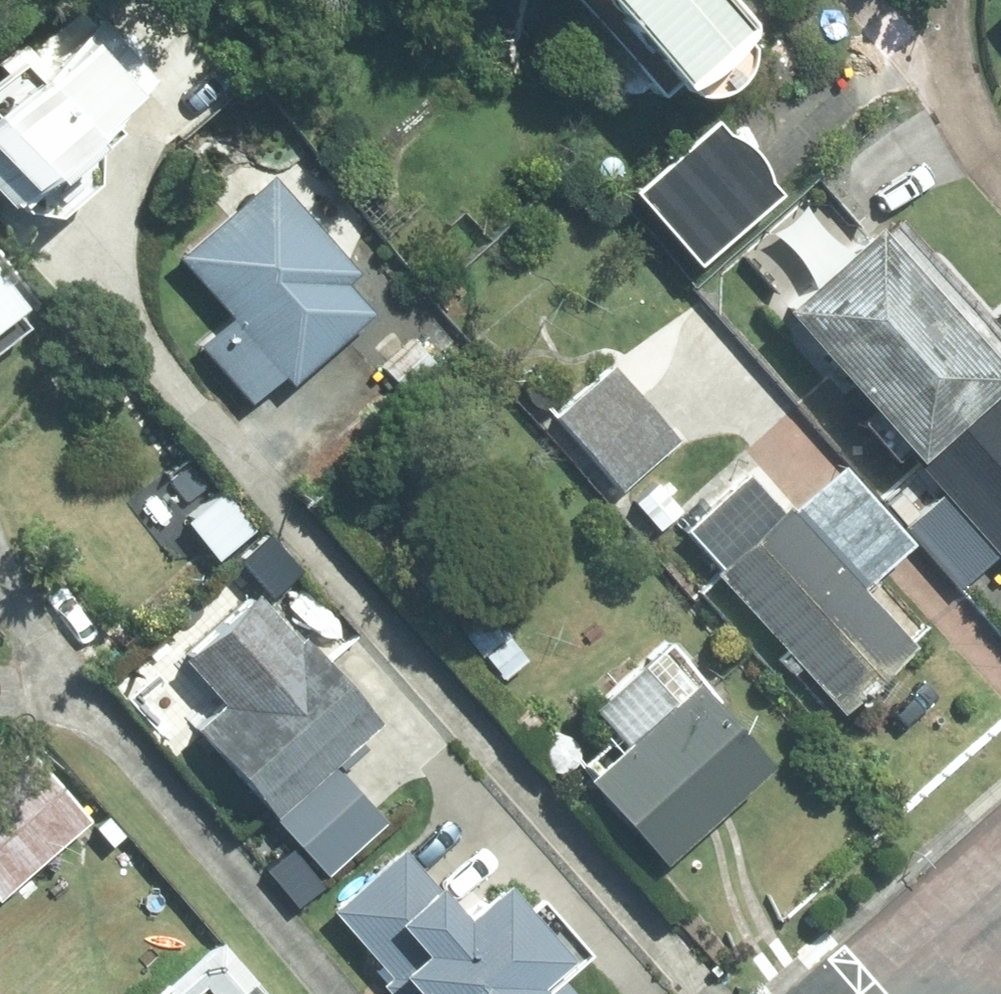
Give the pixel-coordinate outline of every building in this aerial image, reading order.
[(664,98),(678,85),(684,91),(688,86),(695,95),(703,98),(712,99),(722,97),(730,95),(738,89),(744,81),(749,74),(751,65),(751,56),(750,48),(742,39),(754,27),(730,0),(580,0),(664,98)] [(0,107),(0,157),(26,188),(155,80),(103,19),(0,107)] [(713,121),(634,193),(701,267),(780,195),(768,181),(766,171),(761,162),(754,153),(746,145),(737,139),(727,136),(713,121)] [(344,286),(357,274),(269,179),(179,261),(233,319),(202,348),(253,404),(283,376),(292,386),(370,314),(344,286)] [(868,217),(773,299),(906,450),(1000,367),(868,217)] [(19,338),(7,323),(23,310),(0,282),(0,353),(19,338)] [(414,340),(383,369),(404,392),(435,363),(414,340)] [(678,441),(612,368),(556,418),(622,491),(678,441)] [(1000,394),(919,465),(943,493),(935,499),(924,486),(907,500),(902,494),(889,507),(960,590),(999,557),(1000,559),(1000,395),(1000,394)] [(688,533),(722,569),(716,575),(787,653),(779,661),(828,715),(836,708),(844,717),(917,650),(862,591),(911,545),(842,469),(793,514),(790,510),(785,514),(750,477),(688,533)] [(186,524),(216,562),(248,536),(217,498),(186,524)] [(228,707),(200,729),(322,877),(387,824),(337,764),(385,725),(312,637),(302,645),(263,598),(188,660),(228,707)] [(492,617),(464,639),(480,660),(508,636),(492,617)] [(507,658),(490,670),(499,682),(515,669),(507,658)] [(594,777),(587,783),(664,867),(773,767),(697,684),(693,687),(678,672),(660,688),(640,667),(593,711),(617,738),(585,767),(594,777)] [(0,766),(0,900),(90,823),(23,746),(0,766)] [(96,829),(111,847),(123,837),(108,819),(96,829)] [(383,986),(389,993),(571,993),(560,982),(590,958),(542,902),(527,915),(505,889),(466,924),(403,854),(334,914),(391,979),(383,986)] [(258,981),(223,942),(166,991),(168,993),(197,993),(204,988),(209,993),(243,993),(258,981)]
